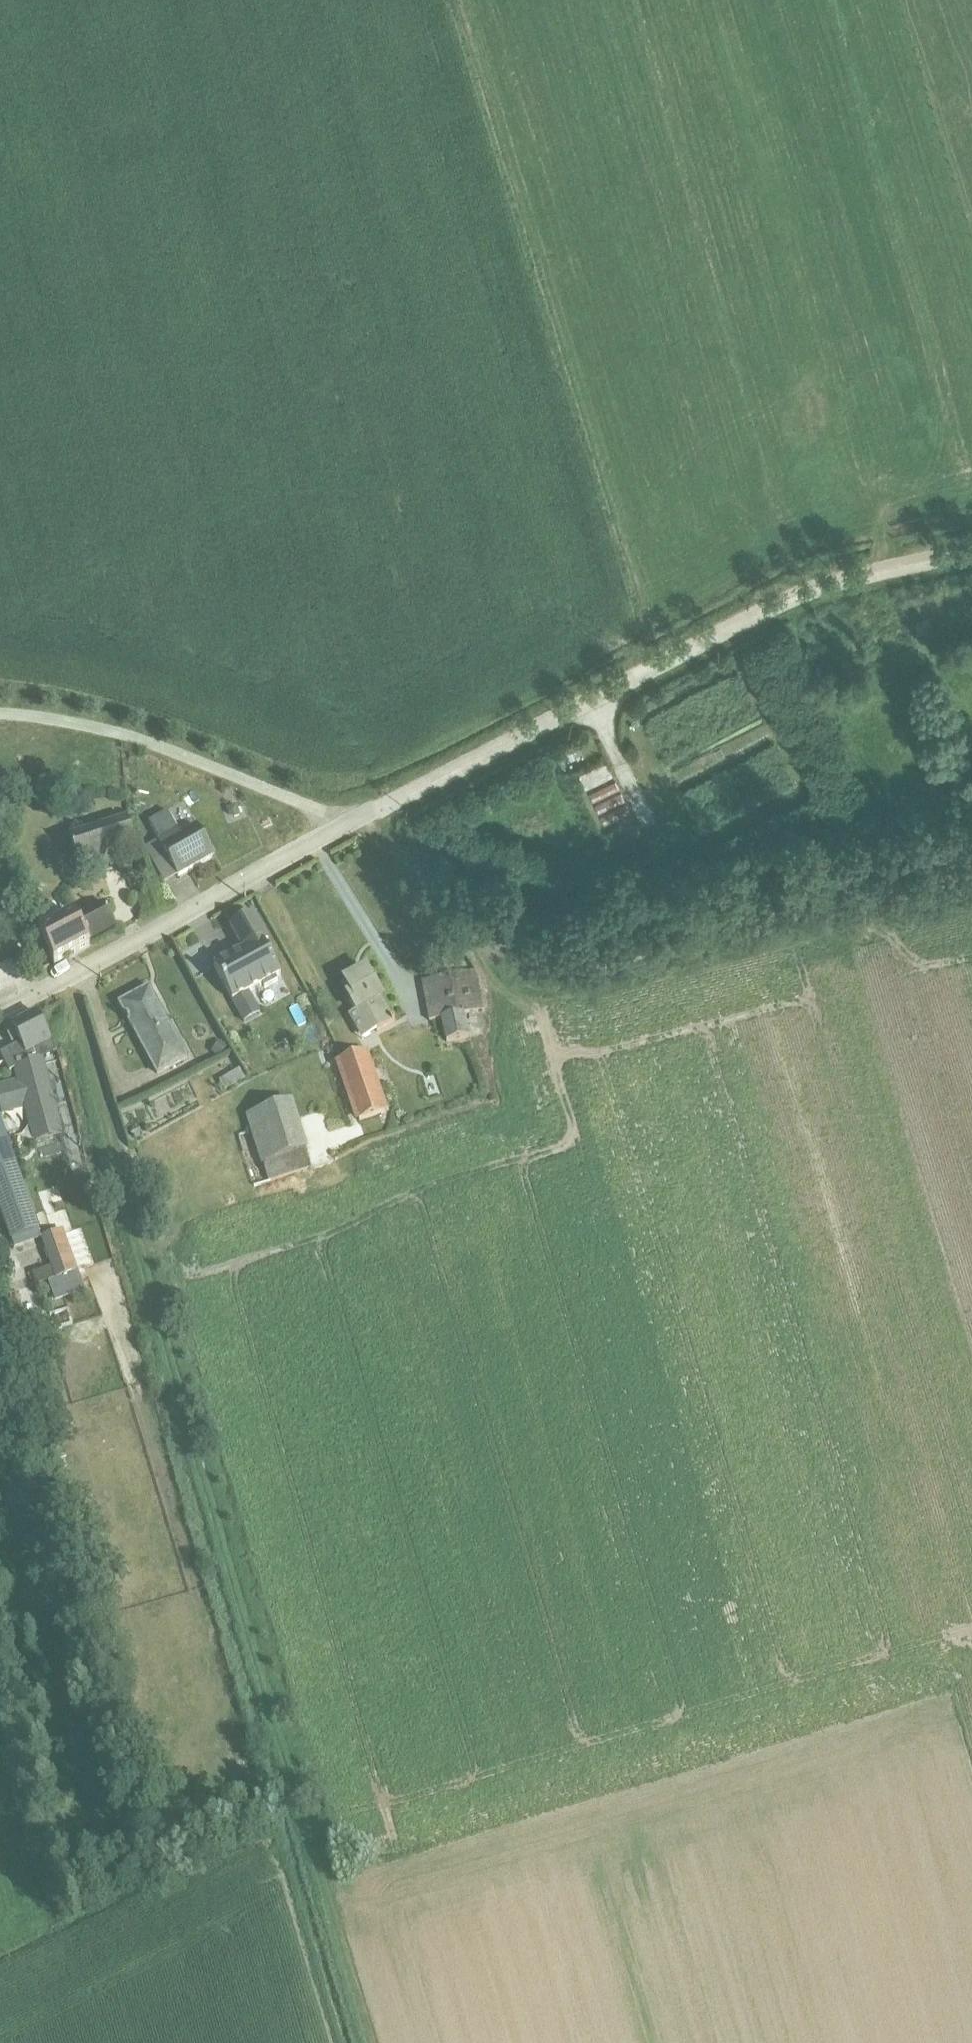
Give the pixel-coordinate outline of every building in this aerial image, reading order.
[(616,779),(591,791),(595,800),(620,788),(616,779)] [(621,790),(596,803),(600,811),(626,799),(621,790)] [(627,802),(602,815),(606,824),(632,811),(627,802)] [(158,844),(178,879),(214,859),(213,856),(214,853),(210,845),(206,844),(197,829),(181,838),(168,814),(149,825),(160,844),(158,844)] [(128,821),(70,840),(79,868),(99,861),(103,874),(122,868),(118,856),(137,850),(128,821)] [(178,879),(158,844),(145,852),(164,887),(178,879)] [(75,920),(88,944),(117,929),(106,908),(100,908),(75,920)] [(244,954),(214,970),(233,1004),(281,978),(265,948),(269,945),(254,918),(231,931),(244,954)] [(88,944),(75,920),(39,938),(55,967),(81,953),(90,949),(88,944)] [(215,966),(207,945),(189,952),(197,973),(215,966)] [(367,972),(344,984),(351,997),(347,999),(356,1014),(349,1018),(363,1043),(396,1024),(367,972)] [(478,974),(422,985),(429,1024),(441,1022),(446,1045),(470,1040),(466,1017),(486,1013),(478,974)] [(149,991),(120,1006),(159,1079),(188,1063),(149,991)] [(21,1046),(1,1057),(10,1076),(16,1073),(35,1146),(65,1137),(53,1096),(57,1095),(55,1085),(51,1086),(44,1061),(57,1055),(37,1016),(12,1028),(13,1030),(19,1042),(21,1046)] [(369,1054),(316,1072),(335,1131),(389,1113),(369,1054)] [(241,1071),(219,1083),(225,1094),(248,1082),(241,1071)] [(265,1112),(246,1118),(262,1168),(264,1168),(269,1185),(312,1171),(307,1154),(309,1153),(293,1103),(265,1112)] [(11,1244),(13,1244),(15,1251),(41,1242),(39,1235),(41,1234),(0,1120),(0,1212),(11,1244)] [(64,1232),(41,1239),(56,1281),(78,1273),(64,1232)]
